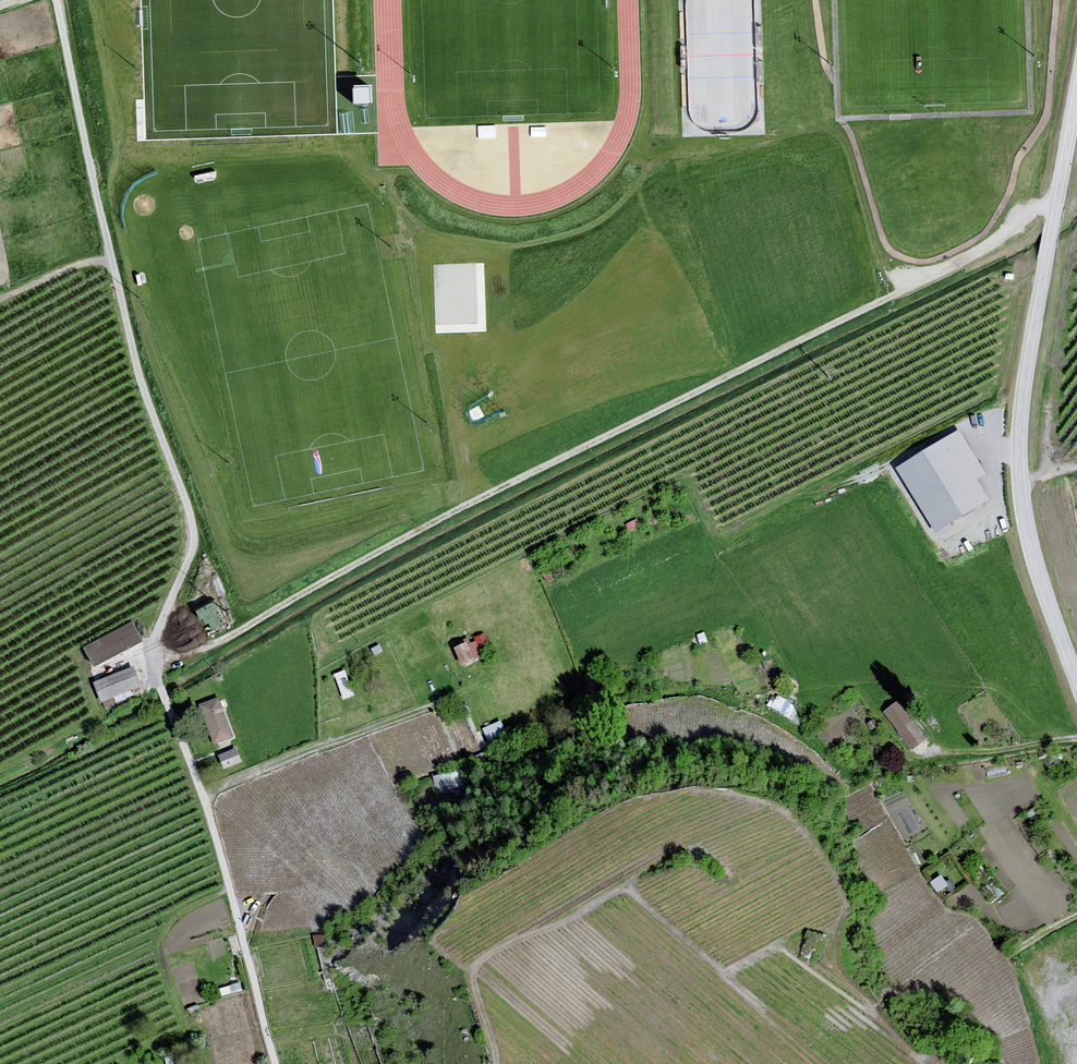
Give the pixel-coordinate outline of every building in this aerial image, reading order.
[(353,85),(353,104),(372,104),(372,84),(353,85)] [(963,432),(896,468),(933,536),(992,505),(979,480),(987,476),(963,432)] [(197,637),(226,625),(215,600),(187,612),(197,637)] [(139,641),(128,621),(79,647),(90,667),(139,641)] [(463,644),(449,650),(458,669),(472,663),(463,644)] [(131,669),(90,684),(98,706),(139,690),(131,669)] [(348,669),(336,672),(343,698),(355,694),(348,669)] [(230,740),(216,700),(196,707),(211,747),(230,740)] [(910,751),(925,740),(895,704),(881,715),(910,751)] [(502,721),(484,727),(489,741),(507,736),(502,721)] [(237,765),(232,752),(215,759),(221,772),(237,765)] [(438,793),(464,792),(463,773),(438,774),(438,793)]
